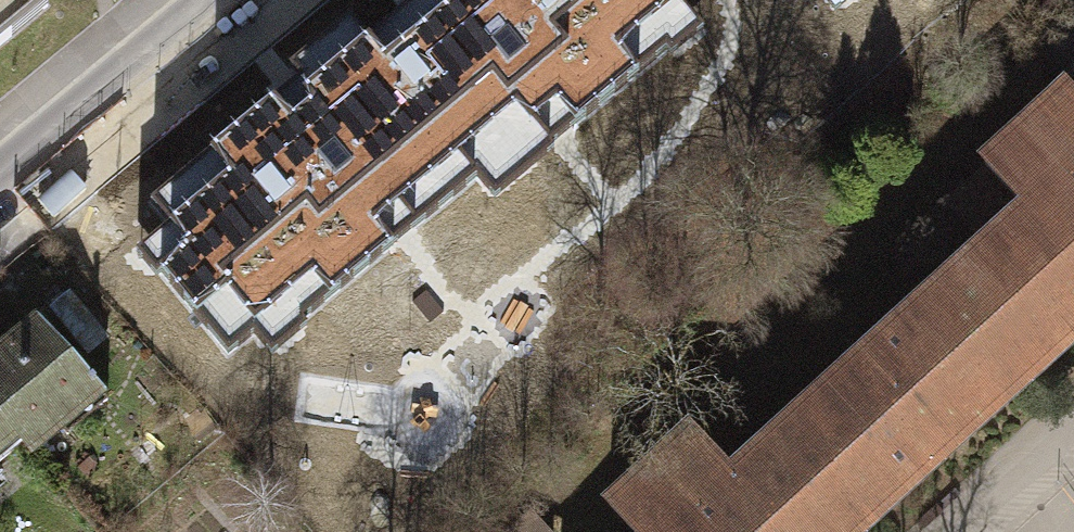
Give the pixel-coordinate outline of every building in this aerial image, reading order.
[(43,4),(42,0),(0,0),(0,39),(43,4)] [(370,44),(478,172),(493,190),(692,23),(672,0),(422,0),(370,44)] [(291,68),(301,80),(154,204),(173,227),(139,256),(229,361),(254,340),(264,351),(478,172),(370,44),(349,19),(291,68)] [(982,164),(1027,213),(733,478),(689,429),(606,504),(631,531),(856,531),(1073,335),(1073,81),(982,164)] [(0,348),(0,408),(24,437),(31,444),(53,425),(61,435),(104,399),(35,318),(0,348)] [(24,437),(0,408),(0,457),(24,437)] [(509,531),(545,531),(528,514),(509,531)]
